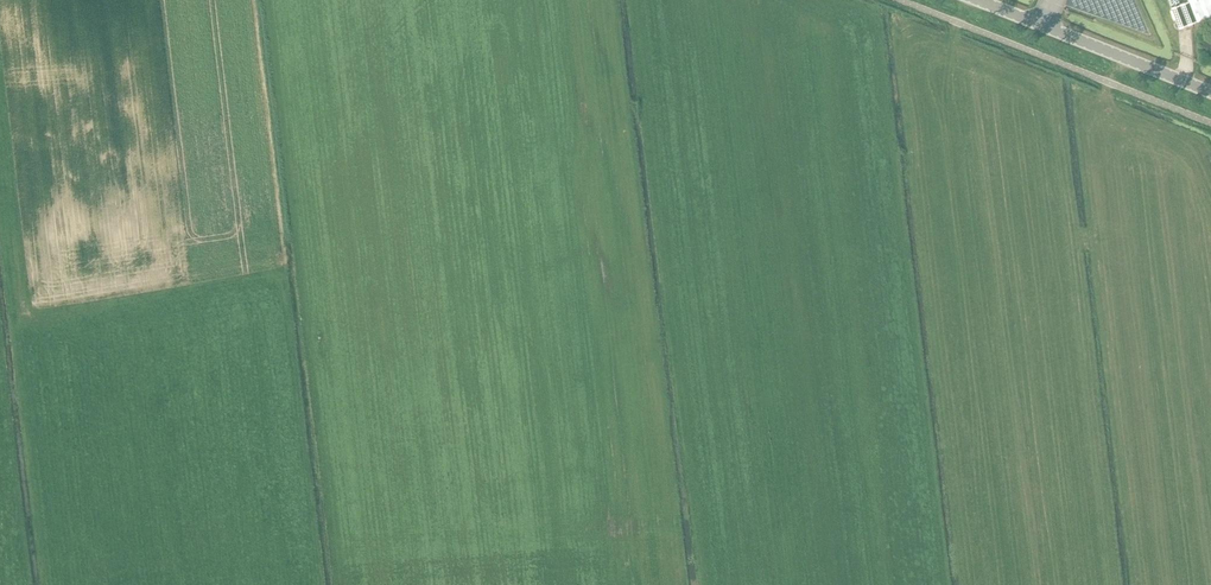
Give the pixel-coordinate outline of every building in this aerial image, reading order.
[(1189,0),(1172,7),(1180,28),(1210,16),(1210,0),(1189,0)]
